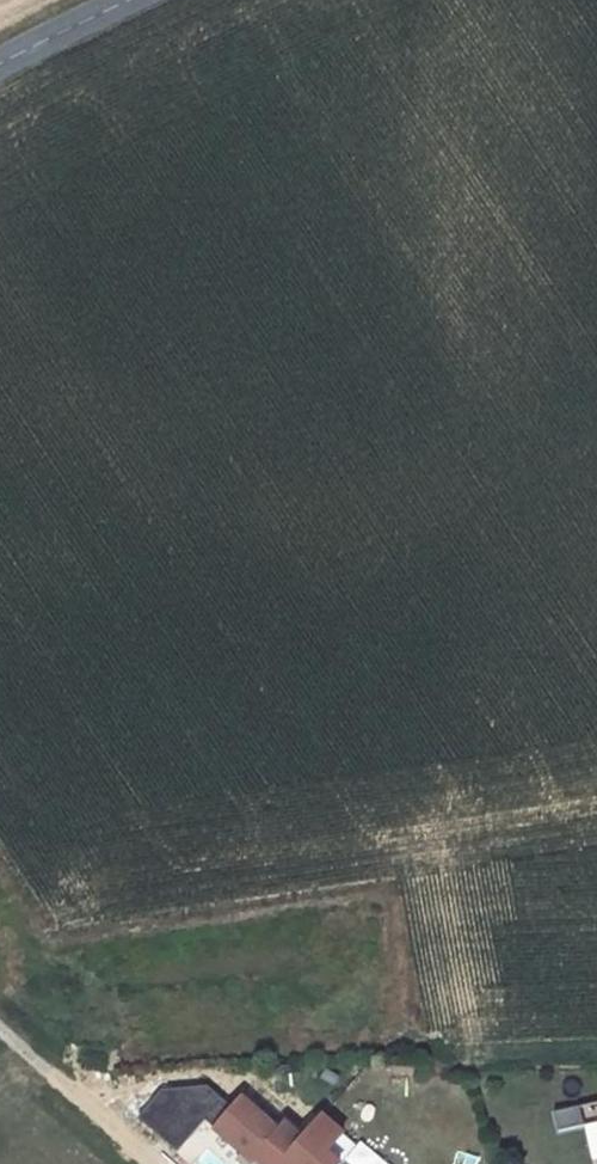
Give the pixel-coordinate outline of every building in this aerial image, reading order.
[(214,1126),(253,1159),(256,1156),(266,1163),(277,1163),(302,1135),(284,1120),(278,1127),(241,1095),(214,1126)] [(580,1106),(554,1112),(558,1131),(584,1125),(580,1106)] [(277,1163),(336,1163),(340,1159),(326,1148),(341,1130),(321,1112),(302,1135),(277,1163)]
